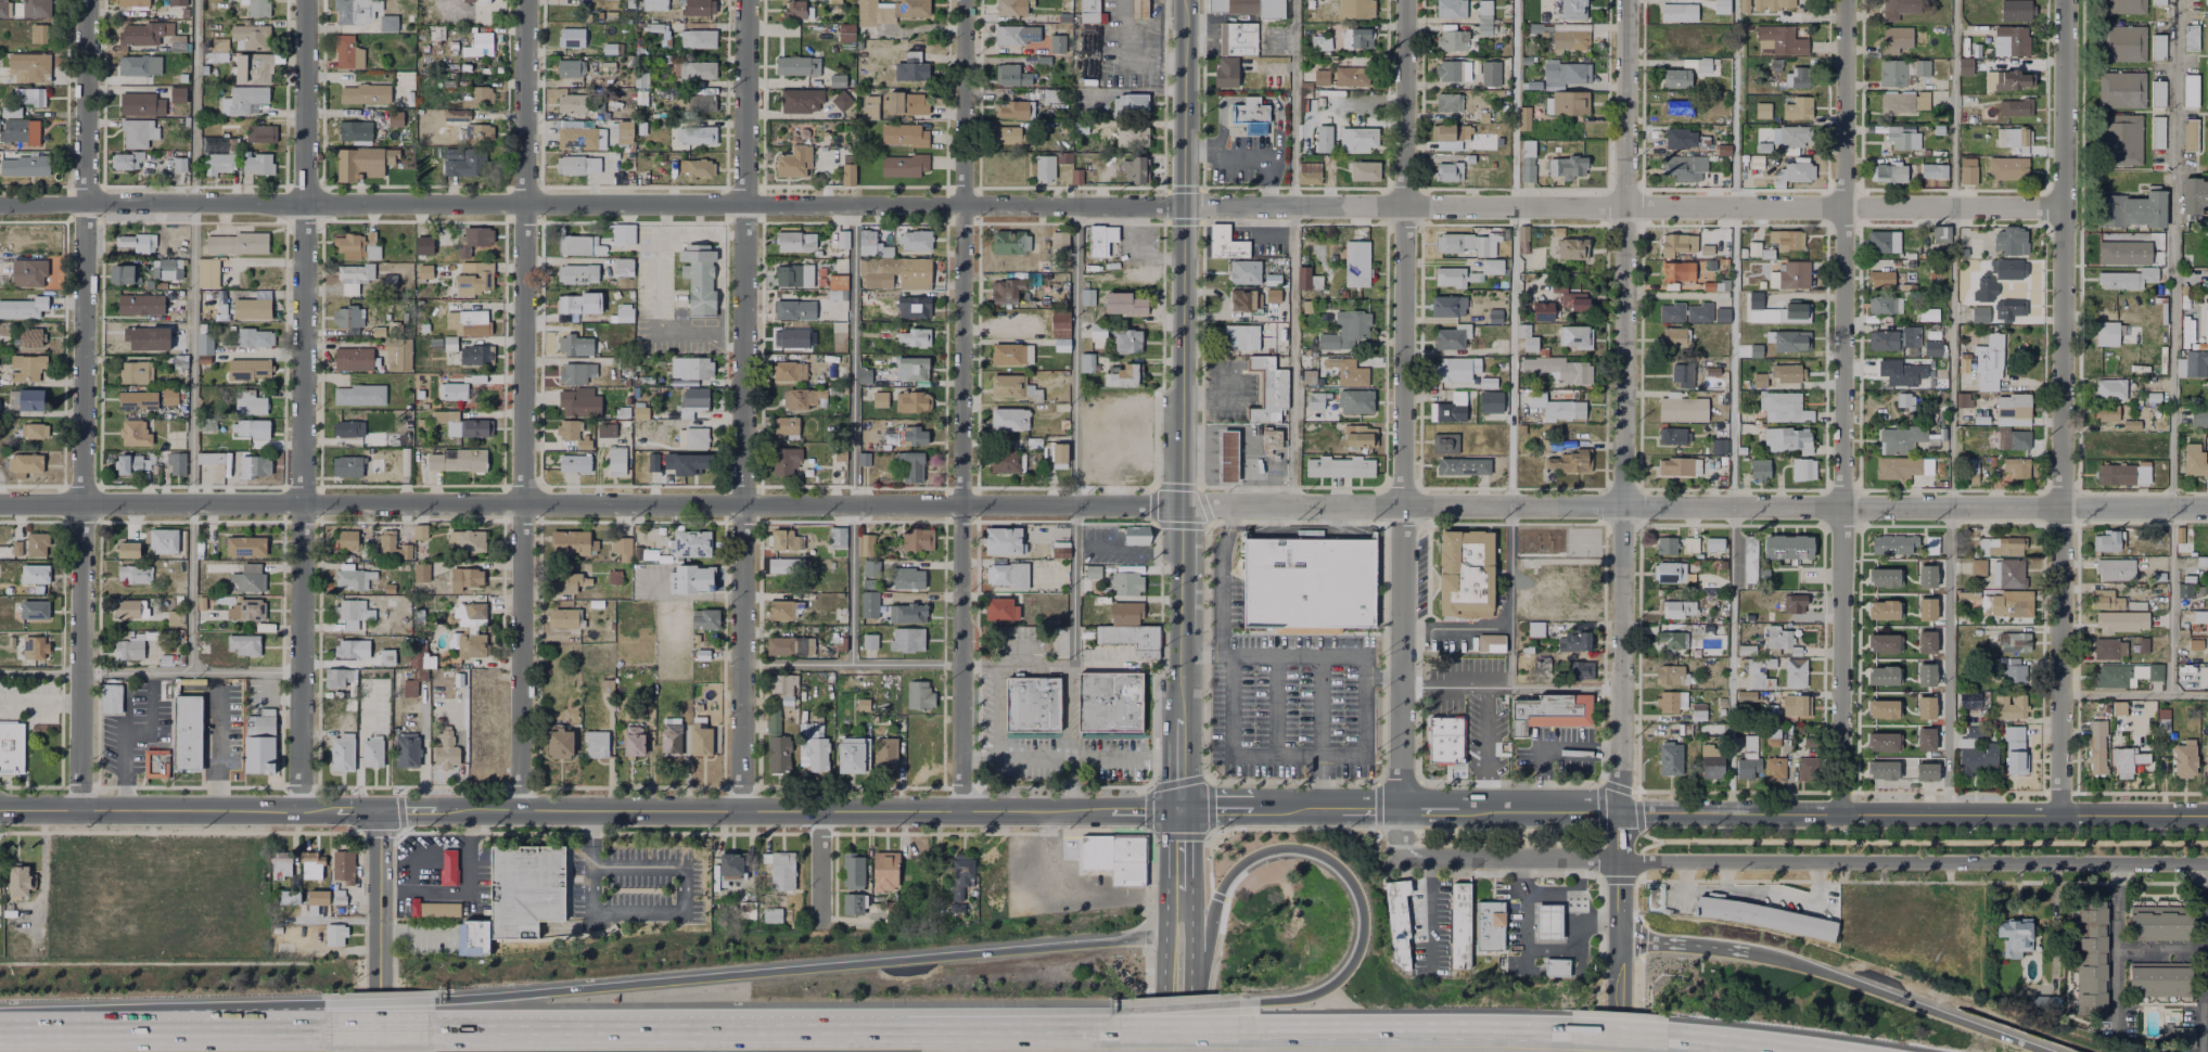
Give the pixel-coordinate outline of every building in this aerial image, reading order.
[(10,18),(10,1),(6,1),(6,0),(0,0),(0,17),(10,18)] [(15,15),(15,0),(21,0),(51,0),(51,15),(15,15)] [(248,15),(248,0),(271,0),(270,15),(248,15)] [(331,9),(331,0),(380,0),(380,10),(372,10),(372,24),(334,24),(334,9),(331,9)] [(639,9),(639,0),(668,0),(668,9),(639,9)] [(678,12),(678,0),(712,0),(712,12),(678,12)] [(779,17),(780,0),(803,0),(803,7),(811,7),(812,17),(779,17)] [(896,1),(896,0),(927,0),(927,16),(893,15),(893,25),(856,25),(856,0),(873,0),(873,1),(896,1)] [(994,14),(994,0),(1024,0),(1024,14),(994,14)] [(1082,22),(1081,0),(1098,0),(1098,22),(1082,22)] [(1134,22),(1134,0),(1146,0),(1147,22),(1134,22)] [(1211,13),(1211,0),(1282,0),(1282,18),(1260,18),(1260,14),(1211,13)] [(1338,5),(1338,0),(1374,0),(1374,17),(1336,17),(1336,5),(1338,5)] [(1439,18),(1438,0),(1466,0),(1466,18),(1439,18)] [(1556,16),(1556,0),(1582,0),(1582,17),(1556,16)] [(1715,0),(1728,0),(1728,13),(1715,13),(1715,0)] [(1741,12),(1741,0),(1750,0),(1750,12),(1741,12)] [(1753,10),(1753,0),(1794,0),(1794,7),(1779,7),(1779,10),(1753,10)] [(1882,20),(1882,0),(1920,0),(1920,13),(1899,13),(1899,20),(1882,20)] [(2106,13),(2106,0),(2144,0),(2144,14),(2106,13)] [(1479,1),(1493,1),(1493,35),(1479,35),(1479,1)] [(2000,2),(2035,2),(2035,18),(2031,18),(2031,22),(2000,22),(2000,2)] [(1662,4),(1697,4),(1697,21),(1662,21),(1662,4)] [(617,11),(617,18),(602,18),(604,10),(617,11)] [(1071,12),(1071,21),(1058,21),(1058,12),(1071,12)] [(395,14),(395,30),(378,30),(379,14),(395,14)] [(173,35),(170,35),(159,35),(159,44),(127,43),(127,51),(119,51),(119,30),(125,30),(125,24),(145,24),(145,22),(173,22),(173,35)] [(52,23),(51,41),(31,41),(31,23),(52,23)] [(270,25),(270,34),(267,34),(267,47),(237,47),(237,37),(232,37),(232,24),(270,25)] [(663,25),(662,33),(643,31),(644,24),(663,25)] [(838,41),(854,42),(854,24),(839,24),(838,41)] [(1224,24),(1258,24),(1258,56),(1224,56),(1224,24)] [(443,39),(426,40),(426,25),(443,25),(443,39)] [(996,26),(1042,27),(1042,36),(1042,42),(1028,42),(1028,46),(995,44),(996,26)] [(1759,27),(1796,27),(1796,39),(1808,39),(1807,55),(1758,54),(1759,27)] [(1974,27),(1986,27),(1986,36),(1974,36),(1974,27)] [(1994,27),(2028,27),(2028,56),(1994,56),(1994,27)] [(2184,27),(2196,27),(2196,51),(2184,51),(2184,27)] [(714,28),(714,46),(679,46),(679,28),(714,28)] [(1345,30),(1345,28),(1371,28),(1371,40),(1365,40),(1365,49),(1349,49),(1349,46),(1345,46),(1345,30)] [(1884,28),(1912,29),(1912,46),(1882,46),(1884,28)] [(2105,28),(2145,28),(2144,61),(2104,61),(2105,28)] [(561,29),(584,30),(584,46),(560,44),(561,29)] [(1460,29),(1460,38),(1463,48),(1457,48),(1437,49),(1437,44),(1431,44),(1432,35),(1437,35),(1437,29),(1460,29)] [(1555,30),(1585,30),(1586,52),(1555,53),(1555,30)] [(490,31),(490,55),(460,55),(460,44),(471,46),(471,31),(490,31)] [(1063,34),(1063,51),(1049,51),(1050,34),(1063,34)] [(1667,34),(1695,34),(1695,56),(1680,56),(1680,49),(1667,49),(1667,34)] [(170,35),(173,35),(184,35),(184,43),(190,43),(190,51),(170,51),(170,35)] [(335,36),(355,36),(355,48),(363,48),(363,68),(336,68),(336,49),(335,49),(335,36)] [(1312,37),(1331,36),(1331,51),(1313,51),(1312,37)] [(1719,36),(1730,37),(1730,53),(1719,53),(1719,36)] [(229,38),(229,51),(210,50),(210,44),(213,38),(229,38)] [(2155,38),(2167,38),(2167,61),(2155,61),(2155,38)] [(615,42),(615,54),(601,53),(601,42),(615,42)] [(918,49),(918,62),(926,62),(926,81),(892,80),(892,61),(904,62),(904,49),(918,49)] [(229,51),(228,62),(204,62),(204,52),(229,51)] [(51,54),(51,80),(16,80),(16,73),(10,73),(10,53),(51,54)] [(275,54),(275,65),(270,65),(270,84),(244,84),(244,80),(238,80),(238,53),(275,54)] [(818,56),(817,75),(776,75),(776,56),(818,56)] [(119,57),(162,57),(162,76),(119,76),(119,57)] [(1237,88),(1237,57),(1215,57),(1214,87),(1237,88)] [(578,59),(578,65),(584,65),(584,82),(556,82),(556,59),(578,59)] [(1697,59),(1711,59),(1711,72),(1697,72),(1697,59)] [(1544,60),(1558,60),(1558,63),(1591,63),(1591,84),(1565,84),(1565,89),(1528,89),(1528,80),(1544,80),(1544,60)] [(714,61),(714,78),(678,77),(678,61),(714,61)] [(1882,61),(1904,61),(1903,86),(1881,86),(1882,61)] [(1440,62),(1464,63),(1464,82),(1435,81),(1437,66),(1440,66),(1440,62)] [(1481,63),(1499,62),(1501,88),(1482,88),(1481,63)] [(1915,62),(1928,62),(1928,76),(1915,76),(1915,62)] [(1961,62),(1973,62),(1973,76),(1961,76),(1961,62)] [(997,66),(1031,66),(1031,86),(997,86),(997,66)] [(1791,67),(1801,67),(1801,88),(1786,87),(1786,74),(1791,74),(1791,67)] [(1336,68),(1369,68),(1369,88),(1335,87),(1336,68)] [(1329,69),(1329,87),(1316,87),(1316,69),(1329,69)] [(1660,70),(1690,70),(1690,87),(1660,87),(1660,70)] [(1995,73),(2034,73),(2034,87),(2020,87),(2020,90),(1995,90),(1995,73)] [(844,74),(844,86),(828,86),(828,74),(844,74)] [(636,75),(648,75),(647,87),(635,87),(636,75)] [(2103,76),(2144,76),(2143,107),(2102,107),(2103,76)] [(2186,76),(2197,76),(2197,106),(2186,106),(2186,76)] [(1311,81),(1311,90),(1300,90),(1300,81),(1311,81)] [(2154,84),(2164,84),(2162,108),(2153,108),(2154,84)] [(357,86),(391,86),(391,104),(340,104),(340,89),(356,89),(357,86)] [(269,87),(269,102),(250,102),(250,114),(218,114),(218,103),(220,103),(220,98),(231,98),(231,87),(269,87)] [(44,89),(44,106),(34,105),(34,102),(15,102),(15,88),(44,89)] [(173,88),(186,88),(186,102),(173,102),(173,88)] [(473,88),(495,88),(495,107),(464,107),(464,100),(473,100),(473,88)] [(852,100),(841,111),(829,99),(840,88),(852,100)] [(623,89),(633,89),(633,108),(623,108),(623,89)] [(637,90),(646,90),(646,105),(637,105),(637,90)] [(781,91),(825,90),(825,103),(820,103),(820,111),(813,111),(813,121),(792,121),(792,114),(782,114),(781,91)] [(1044,90),(1060,90),(1060,101),(1044,101),(1044,90)] [(886,91),(902,91),(902,94),(921,94),(921,102),(931,102),(931,115),(886,114),(886,91)] [(1554,92),(1588,92),(1588,116),(1553,116),(1545,116),(1545,98),(1554,98),(1554,92)] [(1881,92),(1948,92),(1949,111),(1881,111),(1881,92)] [(122,93),(154,93),(154,115),(122,115),(122,93)] [(706,94),(706,115),(686,115),(686,94),(706,94)] [(1113,94),(1148,94),(1148,114),(1114,114),(1113,94)] [(1438,94),(1462,94),(1462,112),(1438,112),(1438,94)] [(559,98),(564,98),(564,95),(603,95),(603,113),(559,113),(559,98)] [(866,97),(879,97),(879,120),(866,120),(866,97)] [(1230,123),(1268,123),(1268,104),(1260,104),(1260,99),(1259,97),(1243,97),(1243,99),(1243,104),(1230,104),(1230,123)] [(1792,98),(1811,97),(1812,119),(1783,120),(1783,104),(1792,104),(1792,98)] [(995,101),(1034,101),(1034,119),(995,119),(995,101)] [(1757,101),(1771,101),(1771,119),(1756,118),(1757,101)] [(2001,101),(2032,101),(2032,116),(2001,116),(2001,101)] [(1665,102),(1696,102),(1696,118),(1684,118),(1684,114),(1665,114),(1665,102)] [(23,107),(23,117),(2,116),(2,107),(23,107)] [(1521,107),(1530,108),(1530,131),(1520,131),(1521,107)] [(1481,108),(1490,108),(1490,124),(1480,123),(1481,108)] [(444,112),(471,111),(471,121),(444,123),(444,112)] [(390,113),(403,113),(403,125),(390,125),(390,113)] [(2106,116),(2141,116),(2141,165),(2106,165),(2106,116)] [(2153,117),(2165,117),(2165,150),(2153,150),(2153,117)] [(2186,118),(2198,119),(2197,151),(2185,151),(2186,118)] [(122,120),(155,120),(155,128),(159,128),(159,141),(149,141),(149,149),(125,149),(125,132),(122,131),(122,120)] [(1075,121),(1089,120),(1089,134),(1075,134),(1075,121)] [(40,121),(40,147),(28,147),(28,144),(0,144),(0,133),(4,133),(4,121),(40,121)] [(565,121),(594,121),(592,129),(608,129),(608,152),(557,151),(558,129),(565,129),(565,121)] [(616,121),(633,121),(633,144),(616,144),(616,121)] [(1061,121),(1073,121),(1072,133),(1061,133),(1061,121)] [(341,123),(370,124),(370,141),(341,140),(341,123)] [(638,123),(646,123),(647,134),(638,134),(638,123)] [(467,124),(488,124),(488,128),(494,128),(493,140),(489,140),(489,143),(467,143),(467,124)] [(881,124),(921,125),(921,131),(927,131),(927,149),(910,147),(910,144),(881,144),(881,124)] [(1316,125),(1333,126),(1332,153),(1316,152),(1316,125)] [(1433,126),(1470,126),(1470,141),(1432,140),(1433,126)] [(1935,126),(1944,126),(1944,134),(1935,134),(1935,126)] [(247,127),(277,127),(277,141),(247,140),(247,127)] [(714,127),(713,142),(675,142),(675,127),(714,127)] [(996,127),(1025,128),(1025,147),(1007,147),(1007,143),(996,143),(996,127)] [(1778,127),(1814,128),(1813,149),(1778,147),(1778,127)] [(1874,127),(1916,127),(1916,132),(1919,132),(1919,150),(1891,150),(1891,142),(1886,142),(1886,133),(1874,133),(1874,127)] [(804,138),(802,138),(800,136),(799,133),(799,131),(801,128),(803,128),(806,128),(807,130),(808,132),(807,136),(804,138)] [(1116,128),(1147,128),(1148,146),(1118,146),(1116,128)] [(1999,128),(2028,129),(2028,150),(1998,150),(1999,128)] [(1341,129),(1378,129),(1378,149),(1369,149),(1369,153),(1345,153),(1345,149),(1341,149),(1341,129)] [(1667,130),(1697,130),(1698,147),(1667,149),(1667,130)] [(227,136),(227,150),(206,149),(206,136),(227,136)] [(239,139),(239,152),(229,152),(229,139),(239,139)] [(1521,143),(1534,143),(1534,182),(1521,182),(1521,143)] [(1757,143),(1770,143),(1770,152),(1757,152),(1757,143)] [(792,145),(813,145),(813,170),(806,170),(806,177),(776,177),(777,155),(792,155),(792,145)] [(1719,145),(1731,145),(1731,156),(1719,156),(1719,145)] [(336,149),(354,150),(354,147),(382,147),(382,149),(398,149),(398,158),(393,158),(393,164),(383,164),(383,177),(360,177),(361,179),(356,179),(356,182),(336,181),(336,149)] [(444,149),(487,149),(487,176),(444,176),(444,149)] [(243,151),(251,151),(251,156),(255,156),(255,154),(273,154),(273,164),(277,164),(277,176),(256,176),(256,171),(243,171),(243,151)] [(114,155),(131,156),(131,152),(144,152),(143,171),(113,170),(114,155)] [(1,158),(16,158),(16,154),(49,154),(49,176),(2,176),(1,158)] [(200,154),(235,154),(235,171),(217,171),(217,176),(200,176),(200,154)] [(882,157),(908,157),(908,154),(927,154),(927,171),(919,171),(919,177),(882,177),(882,157)] [(1058,154),(1072,154),(1072,164),(1058,164),(1058,154)] [(1147,158),(1147,181),(1128,181),(1123,181),(1123,171),(1120,171),(1120,159),(1127,159),(1127,155),(1143,155),(1143,158),(1147,158)] [(1035,157),(1055,156),(1055,180),(1036,180),(1035,157)] [(1571,156),(1579,156),(1579,162),(1588,163),(1588,178),(1574,177),(1574,182),(1562,182),(1562,177),(1549,176),(1549,157),(1571,158),(1571,156)] [(1664,158),(1708,156),(1708,175),(1703,175),(1703,180),(1674,181),(1674,176),(1665,176),(1664,158)] [(1741,156),(1753,157),(1752,168),(1740,168),(1741,156)] [(174,157),(187,158),(187,172),(174,171),(174,157)] [(559,157),(599,157),(599,172),(559,172),(559,157)] [(1989,158),(2015,158),(2014,179),(1988,179),(1989,158)] [(171,159),(170,176),(152,176),(152,159),(171,159)] [(687,161),(710,159),(710,164),(715,164),(715,177),(695,178),(695,181),(687,181),(687,161)] [(1962,159),(1977,159),(1976,184),(1961,184),(1962,159)] [(1319,163),(1319,183),(1298,183),(1298,162),(1319,163)] [(1349,162),(1380,163),(1380,181),(1349,180),(1349,162)] [(1785,163),(1811,163),(1811,165),(1816,165),(1816,181),(1811,181),(1811,182),(1787,182),(1787,180),(1775,180),(1774,175),(1778,175),(1778,170),(1785,169),(1785,163)] [(1438,164),(1463,164),(1463,181),(1438,181),(1438,164)] [(1877,164),(1906,165),(1905,183),(1876,183),(1877,164)] [(1920,165),(1947,165),(1945,179),(1920,178),(1920,165)] [(842,166),(854,166),(854,187),(842,187),(842,166)] [(1072,169),(1083,168),(1083,183),(1073,184),(1072,169)] [(2183,180),(2207,180),(2207,209),(2204,209),(2204,216),(2183,216),(2183,180)] [(2103,195),(2119,195),(2119,198),(2143,200),(2143,191),(2164,192),(2162,227),(2145,227),(2145,222),(2124,222),(2124,229),(2102,228),(2103,195)] [(1211,224),(1230,224),(1230,241),(1247,241),(1247,257),(1211,257),(1211,224)] [(613,226),(634,226),(634,238),(613,238),(613,226)] [(1090,227),(1102,227),(1103,229),(1116,229),(1116,240),(1109,240),(1109,256),(1090,256),(1090,227)] [(1519,227),(1529,227),(1529,242),(1519,242),(1519,227)] [(1949,227),(1949,245),(1929,245),(1929,227),(1949,227)] [(455,228),(492,229),(492,231),(496,231),(496,242),(490,242),(490,246),(472,246),(471,256),(458,256),(458,245),(455,245),(455,228)] [(2002,228),(2016,228),(2016,231),(2026,231),(2026,257),(2002,257),(2002,246),(1994,246),(1994,232),(2002,232),(2002,228)] [(1702,229),(1716,230),(1715,245),(1701,245),(1702,229)] [(860,231),(877,231),(877,240),(882,240),(881,246),(893,246),(893,256),(860,255),(860,231)] [(901,231),(931,232),(930,252),(901,251),(901,245),(897,245),(898,236),(901,236),(901,231)] [(995,231),(1022,231),(1022,235),(1030,235),(1030,253),(1023,253),(1023,255),(994,255),(995,231)] [(1769,231),(1807,232),(1807,249),(1778,249),(1778,245),(1769,244),(1769,231)] [(206,235),(237,235),(237,232),(269,233),(269,256),(206,254),(206,235)] [(368,232),(376,232),(376,245),(368,245),(368,232)] [(839,232),(848,232),(848,248),(839,248),(839,232)] [(1067,232),(1065,244),(1062,244),(1062,251),(1050,251),(1051,232),(1067,232)] [(118,235),(133,236),(133,233),(157,234),(157,255),(137,254),(137,247),(118,247),(118,235)] [(347,233),(363,233),(363,261),(344,261),(345,252),(336,252),(337,238),(347,239),(347,233)] [(1440,234),(1472,234),(1472,236),(1489,236),(1489,233),(1503,233),(1503,242),(1496,242),(1496,257),(1476,257),(1476,248),(1463,248),(1463,252),(1437,252),(1437,236),(1440,236),(1440,234)] [(1869,233),(1899,233),(1899,251),(1869,251),(1869,233)] [(778,234),(815,234),(815,252),(778,252),(778,234)] [(1663,235),(1696,235),(1696,253),(1676,253),(1676,258),(1663,258),(1663,235)] [(416,238),(434,238),(434,255),(416,255),(416,238)] [(560,238),(597,238),(597,255),(560,255),(560,238)] [(1559,240),(1587,240),(1587,258),(1559,258),(1559,240)] [(1344,241),(1368,241),(1368,286),(1344,286),(1344,241)] [(1760,242),(1760,258),(1748,257),(1749,242),(1760,242)] [(2097,265),(2150,265),(2150,242),(2098,242),(2097,265)] [(677,251),(684,251),(684,244),(707,244),(707,251),(714,251),(714,261),(711,261),(711,265),(712,265),(712,279),(711,278),(711,290),(714,290),(714,318),(687,317),(688,278),(679,278),(679,265),(688,265),(688,261),(677,261),(677,251)] [(1762,251),(1775,251),(1774,259),(1762,259),(1762,251)] [(2190,252),(2190,266),(2175,265),(2175,252),(2190,252)] [(615,258),(630,258),(631,288),(615,288),(615,258)] [(1894,258),(1915,258),(1915,268),(1894,268),(1894,258)] [(154,259),(184,260),(183,279),(154,278),(154,259)] [(200,259),(218,259),(218,288),(199,288),(200,259)] [(860,259),(932,259),(932,291),(859,291),(860,259)] [(12,260),(48,260),(48,278),(44,278),(44,287),(12,287),(12,261),(12,260)] [(1992,261),(2025,260),(2025,280),(1995,280),(1995,274),(1992,274),(1992,261)] [(1481,262),(1503,261),(1503,273),(1481,274),(1481,262)] [(1663,261),(1694,261),(1694,280),(1676,280),(1676,283),(1663,283),(1663,261)] [(1784,261),(1810,262),(1809,288),(1769,287),(1769,272),(1778,272),(1778,265),(1784,266),(1784,261)] [(475,262),(493,262),(493,288),(483,290),(483,296),(457,296),(456,274),(480,274),(480,272),(475,272),(475,262)] [(1231,262),(1259,262),(1259,284),(1231,284),(1231,262)] [(560,266),(598,265),(598,284),(560,284),(560,266)] [(112,266),(132,266),(132,269),(138,270),(138,275),(142,275),(142,283),(112,283),(112,266)] [(420,266),(433,266),(433,279),(420,279),(420,266)] [(778,266),(812,266),(813,287),(778,288),(778,266)] [(339,267),(363,267),(363,280),(359,280),(359,296),(343,296),(343,281),(339,281),(339,267)] [(1300,268),(1312,268),(1312,277),(1322,277),(1322,290),(1299,290),(1300,268)] [(1437,268),(1465,268),(1465,288),(1437,288),(1437,268)] [(2143,268),(2158,268),(2157,283),(2143,283),(2143,268)] [(1868,272),(1892,272),(1892,288),(1869,288),(1868,272)] [(1468,274),(1480,273),(1480,282),(1468,282),(1468,274)] [(2098,273),(2139,273),(2139,288),(2098,287),(2098,273)] [(395,274),(395,288),(382,288),(382,274),(395,274)] [(830,275),(847,275),(847,290),(830,290),(830,275)] [(1264,275),(1280,275),(1280,285),(1264,285),(1264,275)] [(1978,278),(1992,278),(1992,283),(1998,283),(1998,295),(1993,295),(1993,302),(1973,302),(1973,291),(1978,291),(1978,278)] [(993,281),(1030,280),(1030,291),(1017,291),(1017,303),(993,304),(993,281)] [(1082,288),(1097,290),(1096,306),(1082,306),(1082,288)] [(1253,290),(1253,311),(1239,310),(1239,318),(1230,318),(1230,309),(1227,309),(1227,288),(1253,290)] [(1564,288),(1571,288),(1571,294),(1593,295),(1592,312),(1567,312),(1567,306),(1562,306),(1564,288)] [(2190,306),(2200,306),(2200,334),(2195,334),(2195,343),(2190,343),(2190,348),(2183,348),(2183,319),(2188,319),(2188,310),(2183,310),(2183,290),(2190,290),(2190,306)] [(1265,291),(1280,291),(1280,303),(1265,303),(1265,291)] [(229,292),(229,318),(203,318),(203,300),(214,300),(214,292),(229,292)] [(1106,293),(1132,293),(1132,298),(1148,298),(1148,315),(1106,313),(1106,293)] [(583,294),(601,294),(601,313),(583,313),(583,294)] [(122,295),(164,295),(164,315),(122,315),(122,295)] [(928,295),(928,317),(896,317),(896,305),(894,305),(894,295),(928,295)] [(558,296),(580,296),(580,313),(558,313),(558,296)] [(1432,297),(1465,296),(1465,316),(1432,316),(1432,297)] [(41,318),(0,317),(0,302),(34,302),(34,297),(48,297),(47,312),(41,312),(41,318)] [(1869,297),(1878,297),(1878,303),(1887,303),(1887,298),(1901,299),(1901,313),(1869,313),(1869,297)] [(234,300),(270,300),(270,318),(234,318),(234,300)] [(776,300),(815,302),(815,320),(776,320),(776,300)] [(1750,302),(1808,300),(1808,322),(1750,322),(1750,302)] [(1301,302),(1317,302),(1317,311),(1301,311),(1301,302)] [(1996,302),(2026,302),(2026,323),(1995,323),(1996,302)] [(1673,303),(1684,304),(1684,323),(1660,322),(1660,306),(1673,306),(1673,303)] [(1701,304),(1711,304),(1711,324),(1688,324),(1688,307),(1701,307),(1701,304)] [(348,306),(358,306),(358,309),(360,309),(360,317),(365,317),(365,326),(334,326),(334,313),(337,313),(337,309),(348,309),(348,306)] [(1973,307),(1989,307),(1989,323),(1973,323),(1973,307)] [(1554,308),(1554,319),(1532,319),(1532,308),(1554,308)] [(447,309),(485,309),(485,322),(489,322),(489,335),(457,335),(457,328),(447,328),(447,309)] [(616,310),(634,310),(634,322),(616,322),(616,310)] [(1054,310),(1070,310),(1070,338),(1054,338),(1054,310)] [(1489,310),(1502,310),(1502,323),(1489,323),(1489,310)] [(1715,310),(1732,310),(1732,322),(1715,322),(1715,310)] [(1918,310),(1938,310),(1938,320),(1919,321),(1918,310)] [(1339,312),(1371,312),(1371,325),(1369,325),(1369,347),(1339,347),(1339,349),(1318,350),(1318,334),(1339,334),(1339,312)] [(390,322),(399,322),(399,325),(403,324),(403,335),(387,335),(387,325),(390,325),(390,322)] [(831,323),(846,323),(846,332),(831,332),(831,323)] [(1434,324),(1471,323),(1471,339),(1466,339),(1466,348),(1435,348),(1434,324)] [(2097,323),(2119,323),(2118,345),(2097,345),(2097,323)] [(1517,324),(1531,324),(1531,337),(1539,337),(1539,352),(1522,352),(1522,338),(1517,338),(1517,330),(1517,324)] [(1092,325),(1107,325),(1107,337),(1092,337),(1092,325)] [(1226,325),(1259,325),(1259,350),(1229,350),(1229,335),(1226,336),(1226,325)] [(1559,326),(1592,328),(1592,349),(1575,349),(1577,346),(1559,345),(1559,326)] [(1901,328),(1919,326),(1919,347),(1902,347),(1901,328)] [(170,328),(123,327),(123,341),(129,341),(129,349),(170,350),(170,328)] [(898,329),(930,330),(930,347),(898,347),(898,329)] [(1868,330),(1897,329),(1897,349),(1868,350),(1868,330)] [(22,330),(41,330),(41,347),(14,347),(14,335),(22,335),(22,330)] [(238,330),(255,330),(255,332),(272,333),(272,347),(238,346),(238,330)] [(775,332),(775,346),(780,346),(780,348),(816,348),(816,330),(780,330),(780,332),(775,332)] [(1114,330),(1141,331),(1141,352),(1114,352),(1114,330)] [(1663,330),(1682,330),(1682,347),(1673,347),(1673,338),(1663,338),(1663,330)] [(1808,330),(1808,350),(1794,350),(1794,354),(1769,352),(1769,342),(1762,342),(1763,330),(1808,330)] [(1929,332),(1940,332),(1939,341),(1928,339),(1929,332)] [(560,334),(575,334),(575,339),(597,339),(597,357),(565,357),(565,354),(560,354),(560,334)] [(197,335),(213,335),(213,355),(197,355),(197,335)] [(1723,335),(1723,344),(1712,344),(1712,335),(1723,335)] [(1987,335),(2002,335),(2002,377),(2000,377),(2000,390),(1979,390),(1979,369),(1976,369),(1976,346),(1979,346),(1979,339),(1987,339),(1987,335)] [(387,350),(385,350),(385,338),(411,338),(411,372),(387,372),(387,350)] [(445,338),(489,339),(489,367),(457,367),(457,351),(445,350),(445,338)] [(431,339),(442,339),(443,349),(431,349),(431,339)] [(1055,341),(1070,341),(1070,351),(1055,351),(1055,341)] [(1750,344),(1762,344),(1762,358),(1750,358),(1750,344)] [(1957,344),(1966,344),(1966,351),(1970,351),(1970,372),(1957,372),(1957,344)] [(994,345),(1032,345),(1032,364),(994,364),(994,345)] [(1926,348),(1940,348),(1940,358),(1925,358),(1926,348)] [(336,350),(372,349),(373,370),(336,370),(336,350)] [(1081,354),(1094,354),(1094,371),(1081,371),(1081,354)] [(2187,354),(2207,354),(2207,363),(2205,363),(2206,377),(2187,377),(2187,354)] [(12,355),(43,355),(43,383),(12,383),(12,372),(20,372),(20,369),(12,369),(12,355)] [(175,356),(188,356),(188,369),(174,369),(175,356)] [(1248,357),(1277,357),(1277,369),(1288,369),(1287,411),(1280,411),(1280,423),(1250,423),(1250,409),(1261,409),(1261,370),(1248,370),(1248,357)] [(1534,357),(1567,358),(1567,361),(1586,361),(1585,385),(1550,385),(1550,375),(1540,375),(1540,371),(1534,371),(1534,357)] [(673,358),(709,358),(709,362),(713,362),(713,376),(710,377),(710,380),(673,380),(673,358)] [(897,358),(928,358),(928,381),(897,381),(897,358)] [(1325,358),(1354,358),(1354,369),(1368,369),(1368,386),(1338,386),(1338,368),(1325,368),(1325,358)] [(1928,363),(1928,385),(1886,385),(1886,374),(1877,374),(1877,358),(1901,358),(1901,363),(1928,363)] [(1434,359),(1480,359),(1480,373),(1473,373),(1472,383),(1440,383),(1440,375),(1434,375),(1434,359)] [(2177,359),(2185,359),(2184,377),(2177,377),(2177,359)] [(230,361),(270,361),(270,380),(230,380),(230,361)] [(122,362),(153,362),(153,382),(122,382),(122,362)] [(774,362),(796,362),(796,364),(806,364),(806,381),(774,382),(774,362)] [(1673,362),(1693,362),(1693,388),(1677,388),(1677,382),(1673,382),(1673,362)] [(2165,362),(2165,375),(2155,375),(2155,372),(2153,372),(2153,363),(2165,362)] [(1120,363),(1144,363),(1144,382),(1139,382),(1139,387),(1105,386),(1105,374),(1116,374),(1116,370),(1120,370),(1120,363)] [(564,365),(597,364),(597,377),(590,377),(590,384),(563,384),(563,383),(559,383),(559,371),(564,371),(564,365)] [(1772,365),(1801,365),(1801,370),(1805,370),(1805,384),(1778,384),(1778,379),(1772,379),(1772,365)] [(48,369),(63,369),(63,380),(48,380),(48,369)] [(1316,370),(1316,384),(1302,384),(1302,370),(1316,370)] [(183,381),(173,381),(173,371),(183,371),(183,381)] [(1753,374),(1766,374),(1766,388),(1753,387),(1753,374)] [(860,375),(871,376),(871,386),(860,386),(860,375)] [(993,376),(1026,375),(1026,396),(993,397),(993,376)] [(1480,379),(1497,379),(1497,388),(1480,388),(1480,379)] [(439,380),(447,380),(447,383),(462,383),(462,400),(439,400),(439,380)] [(2097,381),(2127,381),(2127,399),(2097,399),(2097,381)] [(352,386),(385,386),(385,406),(335,406),(335,389),(352,389),(352,386)] [(163,387),(178,387),(178,406),(163,406),(163,387)] [(591,387),(591,396),(599,396),(599,415),(563,416),(563,406),(557,406),(557,390),(573,390),(573,387),(591,387)] [(860,388),(869,388),(868,400),(860,400),(860,388)] [(237,389),(256,389),(256,399),(267,399),(267,414),(237,414),(237,389)] [(1034,389),(1043,389),(1043,402),(1034,402),(1034,389)] [(786,390),(827,392),(827,401),(819,401),(819,406),(809,406),(809,410),(788,410),(788,408),(784,408),(786,390)] [(1530,390),(1546,392),(1546,400),(1584,400),(1584,420),(1544,420),(1544,408),(1530,408),(1530,390)] [(18,392),(18,410),(9,410),(9,392),(18,392)] [(118,392),(157,392),(157,409),(118,409),(118,392)] [(873,394),(889,393),(889,408),(873,408),(873,394)] [(1338,393),(1374,393),(1374,414),(1342,414),(1342,407),(1338,407),(1338,393)] [(1429,393),(1451,393),(1451,405),(1467,405),(1467,423),(1429,423),(1429,393)] [(1667,393),(1681,393),(1681,398),(1709,398),(1709,421),(1662,421),(1662,398),(1667,398),(1667,393)] [(1761,393),(1800,393),(1800,411),(1813,411),(1813,422),(1766,422),(1766,411),(1761,411),(1761,393)] [(898,394),(932,394),(932,412),(898,412),(898,394)] [(1307,394),(1323,394),(1323,416),(1307,416),(1307,394)] [(1481,394),(1503,394),(1503,413),(1481,413),(1481,394)] [(1897,394),(1915,394),(1914,411),(1904,411),(1904,408),(1897,408),(1897,394)] [(1957,394),(1971,394),(1971,407),(1957,407),(1957,394)] [(2009,394),(2030,395),(2030,418),(1996,418),(1998,398),(2009,398),(2009,394)] [(2146,395),(2161,395),(2161,405),(2146,405),(2146,395)] [(686,398),(707,397),(709,411),(692,411),(692,421),(681,421),(680,403),(686,403),(686,398)] [(20,401),(44,400),(44,411),(20,411),(20,401)] [(618,408),(630,408),(629,420),(615,419),(615,410),(618,410),(618,408)] [(634,408),(649,409),(649,419),(634,419),(634,408)] [(2096,408),(2121,408),(2120,422),(2098,421),(2098,419),(2096,419),(2096,408)] [(2191,408),(2207,408),(2207,428),(2191,427),(2191,408)] [(991,410),(1028,410),(1029,429),(991,429),(991,410)] [(432,412),(462,412),(461,423),(463,423),(463,438),(448,438),(448,423),(432,423),(432,412)] [(773,419),(799,418),(800,434),(774,434),(773,419)] [(123,420),(146,421),(146,434),(152,434),(152,447),(123,447),(123,420)] [(200,421),(215,421),(215,431),(200,431),(200,421)] [(238,421),(269,421),(269,440),(251,440),(251,435),(238,435),(238,421)] [(339,421),(366,421),(366,438),(339,438),(339,436),(334,436),(334,424),(339,424),(339,421)] [(561,421),(582,422),(582,434),(576,434),(576,436),(554,436),(554,425),(561,425),(561,421)] [(469,422),(493,422),(493,437),(469,437),(469,422)] [(1303,422),(1317,423),(1317,431),(1303,431),(1303,422)] [(2124,422),(2141,422),(2141,429),(2124,431),(2124,422)] [(598,424),(616,424),(616,438),(598,438),(598,424)] [(22,425),(51,425),(51,439),(28,438),(28,437),(22,437),(22,425)] [(1880,431),(1905,431),(1905,426),(1918,426),(1918,428),(1927,428),(1927,442),(1913,442),(1913,450),(1906,450),(1906,454),(1880,454),(1880,431)] [(905,447),(905,427),(927,427),(927,446),(905,447)] [(1347,427),(1380,428),(1380,442),(1374,442),(1374,448),(1345,447),(1347,427)] [(1765,428),(1779,427),(1779,429),(1781,451),(1766,451),(1765,428)] [(686,428),(707,428),(707,453),(685,453),(686,428)] [(1939,428),(1947,428),(1947,439),(1938,439),(1939,428)] [(1659,429),(1688,429),(1688,444),(1659,444),(1659,429)] [(1779,429),(1811,429),(1811,456),(1799,456),(1799,450),(1781,451),(1779,429)] [(166,431),(184,432),(184,446),(166,446),(166,431)] [(1262,431),(1279,431),(1279,448),(1271,448),(1272,452),(1263,452),(1262,431)] [(2012,432),(2030,433),(2030,449),(2011,449),(2012,432)] [(1220,433),(1237,433),(1237,482),(1220,483),(1220,433)] [(1456,434),(1456,453),(1429,453),(1429,434),(1456,434)] [(583,435),(588,435),(588,439),(592,439),(592,450),(578,450),(578,440),(583,440),(583,435)] [(1557,439),(1557,449),(1540,449),(1540,439),(1557,439)] [(1713,440),(1726,440),(1726,454),(1713,454),(1713,440)] [(1054,444),(1069,444),(1069,463),(1054,463),(1054,444)] [(2200,452),(2207,452),(2207,479),(2199,478),(2199,475),(2185,475),(2185,445),(2200,445),(2200,452)] [(1051,461),(1051,447),(1043,446),(1042,460),(1051,461)] [(610,447),(625,447),(625,476),(610,476),(610,447)] [(776,449),(802,448),(802,461),(797,461),(797,467),(793,469),(794,478),(774,478),(774,463),(776,463),(776,449)] [(444,449),(487,450),(487,473),(427,473),(427,454),(444,454),(444,449)] [(1570,449),(1591,449),(1591,474),(1561,473),(1561,470),(1547,470),(1547,456),(1561,456),(1561,453),(1570,453),(1570,449)] [(631,450),(672,451),(672,478),(631,478),(631,450)] [(992,452),(1023,452),(1023,473),(992,473),(992,452)] [(114,453),(153,453),(153,470),(129,470),(129,476),(114,476),(114,453)] [(167,453),(186,453),(186,475),(171,475),(171,465),(167,465),(167,453)] [(200,453),(226,454),(226,464),(200,464),(200,453)] [(870,453),(869,466),(857,466),(858,453),(870,453)] [(11,454),(43,456),(43,473),(15,472),(15,471),(9,471),(9,458),(11,458),(11,454)] [(676,454),(713,454),(713,469),(702,469),(702,476),(676,476),(676,454)] [(241,457),(270,456),(270,476),(253,476),(253,479),(241,479),(241,457)] [(334,456),(369,456),(369,459),(369,477),(334,477),(334,456)] [(561,456),(590,457),(589,472),(561,472),(561,456)] [(1657,460),(1670,460),(1670,458),(1694,458),(1694,476),(1657,476),(1657,460)] [(1877,458),(1922,459),(1922,476),(1910,476),(1910,480),(1876,479),(1877,458)] [(1988,458),(1995,458),(1995,461),(2005,461),(2005,488),(1989,489),(1988,458)] [(905,459),(927,459),(927,482),(905,482),(905,459)] [(1307,459),(1374,459),(1374,477),(1307,477),(1307,459)] [(1440,459),(1491,460),(1491,475),(1440,474),(1440,459)] [(1923,459),(1933,459),(1932,475),(1923,475),(1923,459)] [(1794,460),(1816,460),(1816,480),(1794,480),(1794,460)] [(1968,460),(1978,460),(1978,485),(1963,485),(1963,466),(1965,466),(1965,464),(1968,464),(1968,460)] [(1750,461),(1770,461),(1770,478),(1750,478),(1750,461)] [(2013,461),(2029,461),(2029,478),(2013,478),(2013,461)] [(2101,465),(2137,466),(2137,461),(2153,462),(2153,485),(2101,484),(2101,465)] [(414,526),(426,526),(426,539),(414,540),(414,526)] [(1967,533),(1960,540),(1954,535),(1962,527),(1967,533)] [(909,529),(934,528),(935,551),(901,551),(901,544),(904,543),(904,531),(910,531),(909,529)] [(1125,528),(1149,528),(1150,546),(1126,546),(1125,528)] [(830,529),(846,529),(846,550),(830,550),(830,529)] [(986,529),(1020,529),(1020,555),(985,554),(986,529)] [(153,530),(181,531),(181,554),(167,554),(167,550),(152,550),(153,530)] [(336,530),(365,530),(365,550),(339,550),(339,548),(336,548),(336,530)] [(771,530),(793,530),(793,546),(786,546),(786,550),(773,551),(771,530)] [(562,533),(591,531),(591,541),(597,541),(597,551),(591,552),(591,568),(582,568),(582,556),(563,557),(562,533)] [(2110,531),(2123,531),(2123,539),(2121,539),(2120,552),(2094,552),(2095,536),(2110,537),(2110,531)] [(452,533),(484,533),(484,551),(452,552),(452,533)] [(675,533),(712,533),(712,559),(676,557),(676,554),(668,554),(668,540),(675,540),(675,533)] [(1439,533),(1439,616),(1454,616),(1454,612),(1491,612),(1492,533),(1439,533)] [(29,534),(51,534),(50,547),(47,547),(47,557),(29,557),(29,534)] [(857,535),(872,534),(873,556),(858,556),(857,535)] [(381,535),(395,535),(395,549),(398,549),(399,544),(411,544),(411,560),(383,560),(383,547),(380,547),(381,535)] [(1758,536),(1759,583),(1746,585),(1745,536),(1758,536)] [(1873,536),(1916,536),(1916,548),(1912,548),(1912,554),(1873,554),(1873,536)] [(1764,537),(1813,537),(1813,559),(1764,559),(1764,537)] [(228,538),(265,538),(265,555),(228,555),(228,538)] [(613,538),(633,538),(633,563),(620,563),(620,554),(614,554),(613,538)] [(1658,538),(1677,538),(1676,554),(1658,554),(1658,538)] [(1684,538),(1700,538),(1700,553),(1684,553),(1684,538)] [(1925,538),(1937,538),(1937,555),(1925,555),(1925,538)] [(1979,538),(2026,539),(2026,550),(2021,550),(2021,557),(1979,556),(1979,538)] [(1242,539),(1375,540),(1375,628),(1241,628),(1242,539)] [(1707,539),(1724,539),(1724,552),(1707,552),(1707,539)] [(15,542),(23,542),(23,556),(14,556),(15,542)] [(1054,542),(1068,542),(1068,557),(1054,557),(1054,542)] [(118,546),(139,544),(139,559),(118,559),(118,546)] [(12,555),(0,555),(0,546),(12,546),(12,555)] [(643,552),(656,554),(655,562),(642,560),(643,552)] [(769,560),(804,560),(804,575),(769,575),(769,560)] [(1987,560),(2025,560),(2025,579),(2027,579),(2027,590),(2000,590),(2000,585),(2000,573),(1987,573),(1987,576),(1969,576),(1969,560),(1987,560)] [(2096,560),(2136,561),(2136,581),(2099,581),(2099,575),(2096,575),(2096,560)] [(864,577),(864,562),(876,562),(876,577),(864,577)] [(1009,565),(1009,563),(1030,563),(1030,590),(1009,590),(1009,586),(992,586),(992,583),(986,583),(986,568),(991,568),(991,565),(1009,565)] [(1658,563),(1686,563),(1686,585),(1658,583),(1658,580),(1654,580),(1654,566),(1658,566),(1658,563)] [(242,564),(261,564),(260,574),(265,574),(265,593),(237,592),(237,582),(231,582),(232,574),(242,574),(242,564)] [(337,570),(342,570),(342,564),(354,564),(354,570),(378,570),(376,591),(353,591),(353,587),(336,587),(337,570)] [(414,564),(430,564),(430,574),(449,574),(449,589),(416,589),(414,564)] [(674,565),(694,565),(694,568),(705,568),(705,567),(714,567),(714,575),(711,575),(711,585),(713,586),(713,592),(705,592),(705,591),(694,591),(694,594),(667,593),(667,573),(674,572),(674,565)] [(23,566),(50,566),(50,585),(23,585),(23,566)] [(1087,566),(1101,566),(1101,579),(1086,579),(1087,566)] [(117,567),(152,567),(152,585),(126,585),(126,581),(117,581),(117,567)] [(1920,567),(1936,567),(1936,589),(1919,589),(1920,567)] [(454,568),(477,568),(477,570),(482,570),(482,586),(464,586),(464,592),(454,592),(454,568)] [(894,570),(926,570),(926,589),(894,588),(894,570)] [(1867,570),(1901,570),(1901,587),(1867,587),(1867,570)] [(608,572),(621,572),(621,585),(608,585),(608,572)] [(1113,572),(1140,572),(1140,576),(1147,576),(1147,591),(1140,591),(1140,595),(1113,595),(1113,572)] [(553,574),(585,574),(585,579),(591,578),(591,587),(577,587),(577,594),(553,595),(553,574)] [(865,580),(878,580),(877,591),(864,591),(865,580)] [(2179,583),(2192,583),(2193,598),(2179,598),(2179,583)] [(2121,598),(2121,610),(2089,610),(2090,589),(2109,589),(2109,596),(2121,598)] [(863,592),(880,593),(879,618),(861,618),(863,592)] [(231,595),(231,603),(215,603),(215,594),(231,595)] [(1982,594),(2032,594),(2032,616),(1982,616),(1982,594)] [(1784,596),(1805,596),(1807,607),(1802,607),(1803,614),(1784,614),(1784,596)] [(986,599),(1012,599),(1012,605),(1018,605),(1018,621),(986,621),(986,599)] [(1920,599),(1936,600),(1936,623),(1919,621),(1920,599)] [(241,600),(263,600),(263,603),(266,603),(265,620),(227,619),(228,608),(232,608),(232,604),(241,605),(241,600)] [(2146,601),(2146,608),(2127,608),(2127,600),(2146,601)] [(340,601),(365,601),(365,611),(374,611),(374,620),(363,620),(363,631),(345,631),(345,619),(340,619),(340,613),(335,613),(335,607),(340,607),(340,601)] [(1884,602),(1897,601),(1897,603),(1899,602),(1899,619),(1868,620),(1867,607),(1871,607),(1871,603),(1884,603),(1884,602)] [(23,602),(49,603),(49,618),(22,618),(23,602)] [(122,602),(146,602),(148,619),(123,619),(122,602)] [(1663,602),(1696,602),(1696,616),(1685,616),(1685,620),(1663,620),(1663,602)] [(769,603),(793,603),(793,620),(769,620),(769,603)] [(1112,603),(1144,603),(1144,619),(1138,619),(1138,624),(1113,624),(1112,603)] [(1776,603),(1776,620),(1769,620),(1767,603),(1776,603)] [(458,604),(487,604),(487,628),(458,628),(458,617),(454,617),(454,607),(458,607),(458,604)] [(890,605),(927,605),(927,623),(890,623),(890,605)] [(549,610),(582,610),(583,628),(549,629),(549,610)] [(414,611),(424,611),(424,624),(414,624),(414,611)] [(692,611),(719,611),(719,631),(703,631),(703,628),(692,627),(692,611)] [(2096,612),(2149,613),(2148,631),(2140,630),(2140,633),(2114,632),(2114,636),(2099,634),(2099,628),(2096,628),(2096,612)] [(2197,612),(2196,623),(2207,623),(2207,613),(2197,612)] [(169,613),(183,613),(183,627),(168,627),(169,613)] [(1529,624),(1545,624),(1545,638),(1529,638),(1529,624)] [(1657,626),(1672,626),(1672,632),(1688,632),(1688,650),(1669,650),(1670,640),(1657,640),(1657,626)] [(1693,626),(1712,627),(1712,636),(1693,634),(1693,626)] [(1769,626),(1778,626),(1778,630),(1792,630),(1792,638),(1795,638),(1795,645),(1791,645),(1791,647),(1803,647),(1803,656),(1789,656),(1789,651),(1767,650),(1769,626)] [(1097,627),(1160,627),(1159,649),(1135,649),(1135,643),(1097,643),(1097,627)] [(1936,628),(1944,628),(1944,653),(1936,653),(1936,628)] [(895,629),(922,629),(922,652),(890,652),(890,641),(895,641),(895,629)] [(1933,631),(1933,655),(1919,655),(1919,631),(1933,631)] [(1591,633),(1591,651),(1557,651),(1557,632),(1591,633)] [(458,633),(458,649),(448,649),(448,633),(458,633)] [(135,634),(144,634),(144,660),(115,660),(115,642),(126,642),(126,639),(135,639),(135,634)] [(460,634),(486,636),(485,659),(459,659),(460,634)] [(1999,634),(2031,634),(2031,652),(2000,652),(1999,634)] [(229,636),(261,638),(260,656),(237,656),(237,653),(229,652),(229,636)] [(864,636),(878,636),(878,650),(864,650),(864,636)] [(1478,636),(1499,636),(1499,651),(1478,651),(1478,636)] [(1868,636),(1898,636),(1898,654),(1868,654),(1868,636)] [(24,638),(49,638),(49,658),(23,658),(24,638)] [(767,638),(814,639),(814,657),(767,657),(767,638)] [(838,638),(847,638),(847,652),(838,652),(838,638)] [(2095,639),(2121,639),(2121,644),(2124,644),(2124,658),(2119,658),(2119,660),(2095,659),(2095,639)] [(2140,639),(2149,640),(2149,654),(2140,654),(2140,639)] [(340,641),(369,641),(369,658),(340,658),(340,655),(334,655),(334,646),(340,646),(340,641)] [(2188,641),(2206,641),(2206,651),(2188,651),(2188,641)] [(411,645),(424,645),(424,654),(435,654),(435,669),(429,669),(429,696),(403,696),(403,681),(411,681),(411,669),(411,656),(411,645)] [(1738,646),(1756,646),(1756,656),(1738,656),(1738,646)] [(396,649),(395,664),(378,664),(379,649),(396,649)] [(722,650),(722,658),(711,658),(711,650),(722,650)] [(697,651),(710,651),(710,662),(697,662),(697,651)] [(159,656),(173,655),(173,665),(159,666),(159,656)] [(1547,658),(1547,676),(1532,676),(1532,660),(1540,660),(1540,658),(1547,658)] [(1785,659),(1805,658),(1805,689),(1786,689),(1785,659)] [(1747,659),(1775,659),(1775,669),(1766,669),(1765,677),(1773,678),(1772,687),(1765,687),(1765,691),(1749,691),(1749,676),(1747,676),(1747,659)] [(1936,660),(1944,660),(1944,685),(1936,685),(1936,660)] [(1569,663),(1592,664),(1592,681),(1568,680),(1569,663)] [(1919,665),(1935,665),(1935,688),(1919,688),(1919,665)] [(2099,665),(2131,665),(2131,679),(2129,679),(2129,689),(2094,689),(2095,673),(2098,675),(2099,665)] [(2149,665),(2161,665),(2160,681),(2149,681),(2149,665)] [(1659,666),(1683,666),(1683,672),(1689,672),(1689,685),(1656,685),(1656,670),(1659,670),(1659,666)] [(2004,666),(2027,666),(2027,684),(2004,684),(2004,666)] [(1871,668),(1898,668),(1898,684),(1869,684),(1871,668)] [(2177,668),(2192,668),(2192,677),(2177,677),(2177,668)] [(326,670),(354,670),(354,695),(347,695),(347,689),(326,689),(326,670)] [(455,673),(464,675),(463,688),(454,688),(455,673)] [(1079,673),(1144,675),(1143,735),(1079,734),(1079,673)] [(774,675),(799,676),(797,694),(773,693),(773,688),(766,688),(766,678),(774,678),(774,675)] [(837,676),(867,676),(867,690),(837,690),(837,676)] [(1006,678),(1060,679),(1060,733),(1005,732),(1006,678)] [(359,680),(376,680),(376,684),(388,684),(388,728),(360,728),(359,680)] [(601,680),(613,681),(613,693),(601,693),(601,680)] [(907,681),(928,682),(928,688),(930,688),(930,693),(934,693),(934,708),(931,708),(931,710),(907,710),(907,681)] [(122,684),(120,713),(101,713),(101,684),(122,684)] [(2026,691),(2041,691),(2040,708),(2028,708),(2028,719),(1995,719),(1995,696),(2008,696),(2008,705),(2012,705),(2012,695),(2026,695),(2026,691)] [(1661,693),(1687,693),(1687,709),(1679,709),(1679,714),(1660,714),(1660,707),(1656,707),(1656,698),(1661,698),(1661,693)] [(1935,693),(1943,693),(1942,719),(1935,719),(1935,693)] [(1961,693),(1980,694),(1980,709),(1960,709),(1961,693)] [(1539,695),(1594,695),(1594,728),(1531,728),(1531,737),(1513,737),(1513,701),(1539,701),(1539,695)] [(1783,696),(1811,697),(1811,718),(1783,717),(1783,696)] [(175,697),(203,697),(203,771),(174,771),(175,697)] [(869,697),(869,707),(856,707),(857,697),(869,697)] [(1918,697),(1935,697),(1933,720),(1918,719),(1918,697)] [(345,698),(357,698),(356,711),(344,711),(345,698)] [(1867,701),(1899,702),(1898,720),(1882,720),(1884,718),(1871,718),(1871,715),(1867,714),(1867,701)] [(578,704),(578,716),(567,716),(567,703),(578,704)] [(2113,703),(2127,703),(2127,715),(2113,715),(2113,703)] [(1693,706),(1707,706),(1707,720),(1693,720),(1693,706)] [(258,708),(273,708),(273,716),(273,735),(244,735),(244,716),(259,716),(258,708)] [(768,708),(780,708),(780,731),(777,731),(777,734),(767,734),(767,720),(768,720),(768,708)] [(2158,709),(2171,710),(2170,733),(2158,732),(2158,709)] [(693,717),(707,717),(707,728),(692,728),(693,717)] [(1443,718),(1467,719),(1467,728),(1443,728),(1443,718)] [(662,719),(682,720),(681,755),(661,755),(662,719)] [(2090,721),(2107,721),(2108,774),(2091,775),(2090,721)] [(801,723),(824,724),(824,739),(828,739),(827,743),(830,743),(830,754),(828,754),(828,772),(809,772),(809,767),(801,767),(801,723)] [(24,775),(0,775),(0,724),(24,724),(24,775)] [(1988,728),(1988,736),(1963,736),(1963,727),(1988,728)] [(2005,727),(2024,727),(2024,754),(2028,754),(2028,774),(2005,774),(2005,727)] [(548,732),(558,732),(558,728),(564,729),(564,732),(573,732),(573,756),(571,756),(570,760),(552,759),(552,756),(548,756),(548,732)] [(692,729),(713,729),(712,756),(692,756),(692,729)] [(1918,729),(1935,730),(1935,752),(1917,752),(1918,729)] [(443,730),(451,730),(452,748),(459,748),(460,766),(452,766),(452,770),(439,770),(439,766),(434,766),(434,747),(441,747),(441,742),(437,742),(437,734),(443,734),(443,730)] [(585,732),(609,732),(609,758),(585,758),(585,732)] [(1867,733),(1898,733),(1898,754),(1884,754),(1884,750),(1871,750),(1871,748),(1867,748),(1867,733)] [(332,737),(340,737),(340,734),(356,734),(355,774),(332,774),(332,737)] [(624,734),(644,734),(644,756),(625,756),(624,734)] [(1427,735),(1460,735),(1460,760),(1427,759),(1427,735)] [(1745,736),(1757,736),(1757,758),(1745,758),(1745,736)] [(243,737),(273,737),(273,774),(243,774),(243,737)] [(768,737),(792,737),(792,749),(787,749),(787,759),(768,759),(768,737)] [(397,739),(419,739),(419,769),(397,769),(397,739)] [(839,739),(869,740),(868,775),(838,774),(839,739)] [(872,739),(898,740),(897,773),(871,772),(872,739)] [(1804,739),(1816,739),(1816,747),(1804,747),(1804,739)] [(1766,740),(1779,740),(1779,748),(1767,748),(1766,740)] [(1960,740),(1978,740),(1978,748),(1958,747),(1960,740)] [(2184,740),(2197,740),(2197,777),(2192,777),(2192,780),(2179,779),(2179,777),(2173,777),(2173,745),(2184,746),(2184,740)] [(363,741),(385,741),(385,769),(363,769),(363,741)] [(1659,744),(1680,744),(1680,777),(1659,777),(1659,744)] [(1701,745),(1724,745),(1724,757),(1701,756),(1701,745)] [(1960,752),(1982,752),(1982,745),(1998,745),(1998,773),(1971,773),(1971,778),(1960,778),(1960,752)] [(143,749),(168,749),(168,778),(144,778),(143,749)] [(2111,749),(2135,749),(2135,766),(2131,766),(2131,779),(2116,779),(2116,766),(2111,766),(2111,749)] [(2139,752),(2152,752),(2152,766),(2139,766),(2139,752)] [(1766,758),(1785,758),(1785,780),(1766,780),(1766,758)] [(1799,759),(1815,759),(1814,781),(1798,781),(1799,759)] [(1738,760),(1761,760),(1761,772),(1753,772),(1753,781),(1738,780),(1738,760)] [(1867,762),(1898,762),(1897,781),(1866,781),(1867,762)] [(1916,764),(1938,765),(1938,782),(1916,781),(1916,764)] [(1701,767),(1723,767),(1723,784),(1700,783),(1701,767)] [(1080,836),(1146,836),(1146,887),(1113,886),(1113,869),(1080,869),(1080,836)] [(493,845),(565,847),(564,918),(538,918),(538,940),(492,939),(493,845)] [(443,850),(457,850),(457,869),(459,869),(459,886),(441,886),(442,869),(443,869),(443,850)] [(333,852),(353,851),(354,886),(334,886),(333,852)] [(302,854),(319,852),(319,862),(326,862),(326,881),(302,881),(302,854)] [(720,854),(746,855),(746,882),(728,882),(728,889),(720,889),(720,854)] [(771,854),(796,854),(796,893),(771,893),(771,854)] [(875,854),(896,854),(897,888),(895,888),(895,893),(883,893),(883,895),(876,895),(875,854)] [(970,855),(970,860),(972,883),(949,883),(950,860),(953,860),(953,855),(970,855)] [(271,859),(291,859),(291,877),(284,877),(284,881),(270,881),(271,859)] [(845,859),(865,859),(865,888),(844,888),(845,859)] [(9,867),(27,867),(27,895),(10,895),(9,867)] [(1408,965),(1397,967),(1392,963),(1382,883),(1406,881),(1408,895),(1403,896),(1407,936),(1405,936),(1408,965)] [(1656,883),(1648,883),(1648,899),(1656,899),(1656,883)] [(1452,884),(1468,884),(1468,972),(1452,972),(1452,884)] [(282,891),(301,890),(302,907),(282,907),(282,891)] [(308,906),(308,891),(329,891),(329,906),(308,906)] [(333,891),(345,891),(345,906),(333,906),(333,891)] [(843,895),(863,894),(863,915),(843,916),(843,895)] [(994,897),(994,911),(979,911),(979,897),(994,897)] [(1697,897),(1745,902),(1838,924),(1833,944),(1760,927),(1738,922),(1695,919),(1697,897)] [(1478,902),(1506,901),(1506,951),(1479,951),(1478,902)] [(412,902),(461,903),(461,919),(412,916),(412,902)] [(755,902),(755,919),(738,919),(738,902),(755,902)] [(2093,902),(2109,902),(2108,1015),(2078,1015),(2080,909),(2093,910),(2093,902)] [(1535,905),(1561,905),(1561,941),(1536,941),(1535,905)] [(765,910),(782,910),(782,922),(765,922),(765,910)] [(2132,913),(2188,912),(2188,941),(2133,941),(2132,913)] [(488,922),(488,957),(459,957),(459,922),(488,922)] [(1998,922),(2031,922),(2032,953),(2021,953),(2021,959),(2004,960),(2004,941),(2007,941),(2007,938),(1999,938),(1998,922)] [(326,925),(344,925),(344,927),(348,927),(348,939),(344,939),(344,948),(326,948),(326,925)] [(1543,960),(1569,960),(1568,979),(1542,979),(1543,960)] [(2130,966),(2191,966),(2191,997),(2130,996),(2130,966)] [(2033,997),(2060,997),(2059,1014),(2033,1013),(2033,997)] [(2193,1051),(2177,1051),(2177,1036),(2168,1035),(2168,1027),(2193,1027),(2193,1051)]
